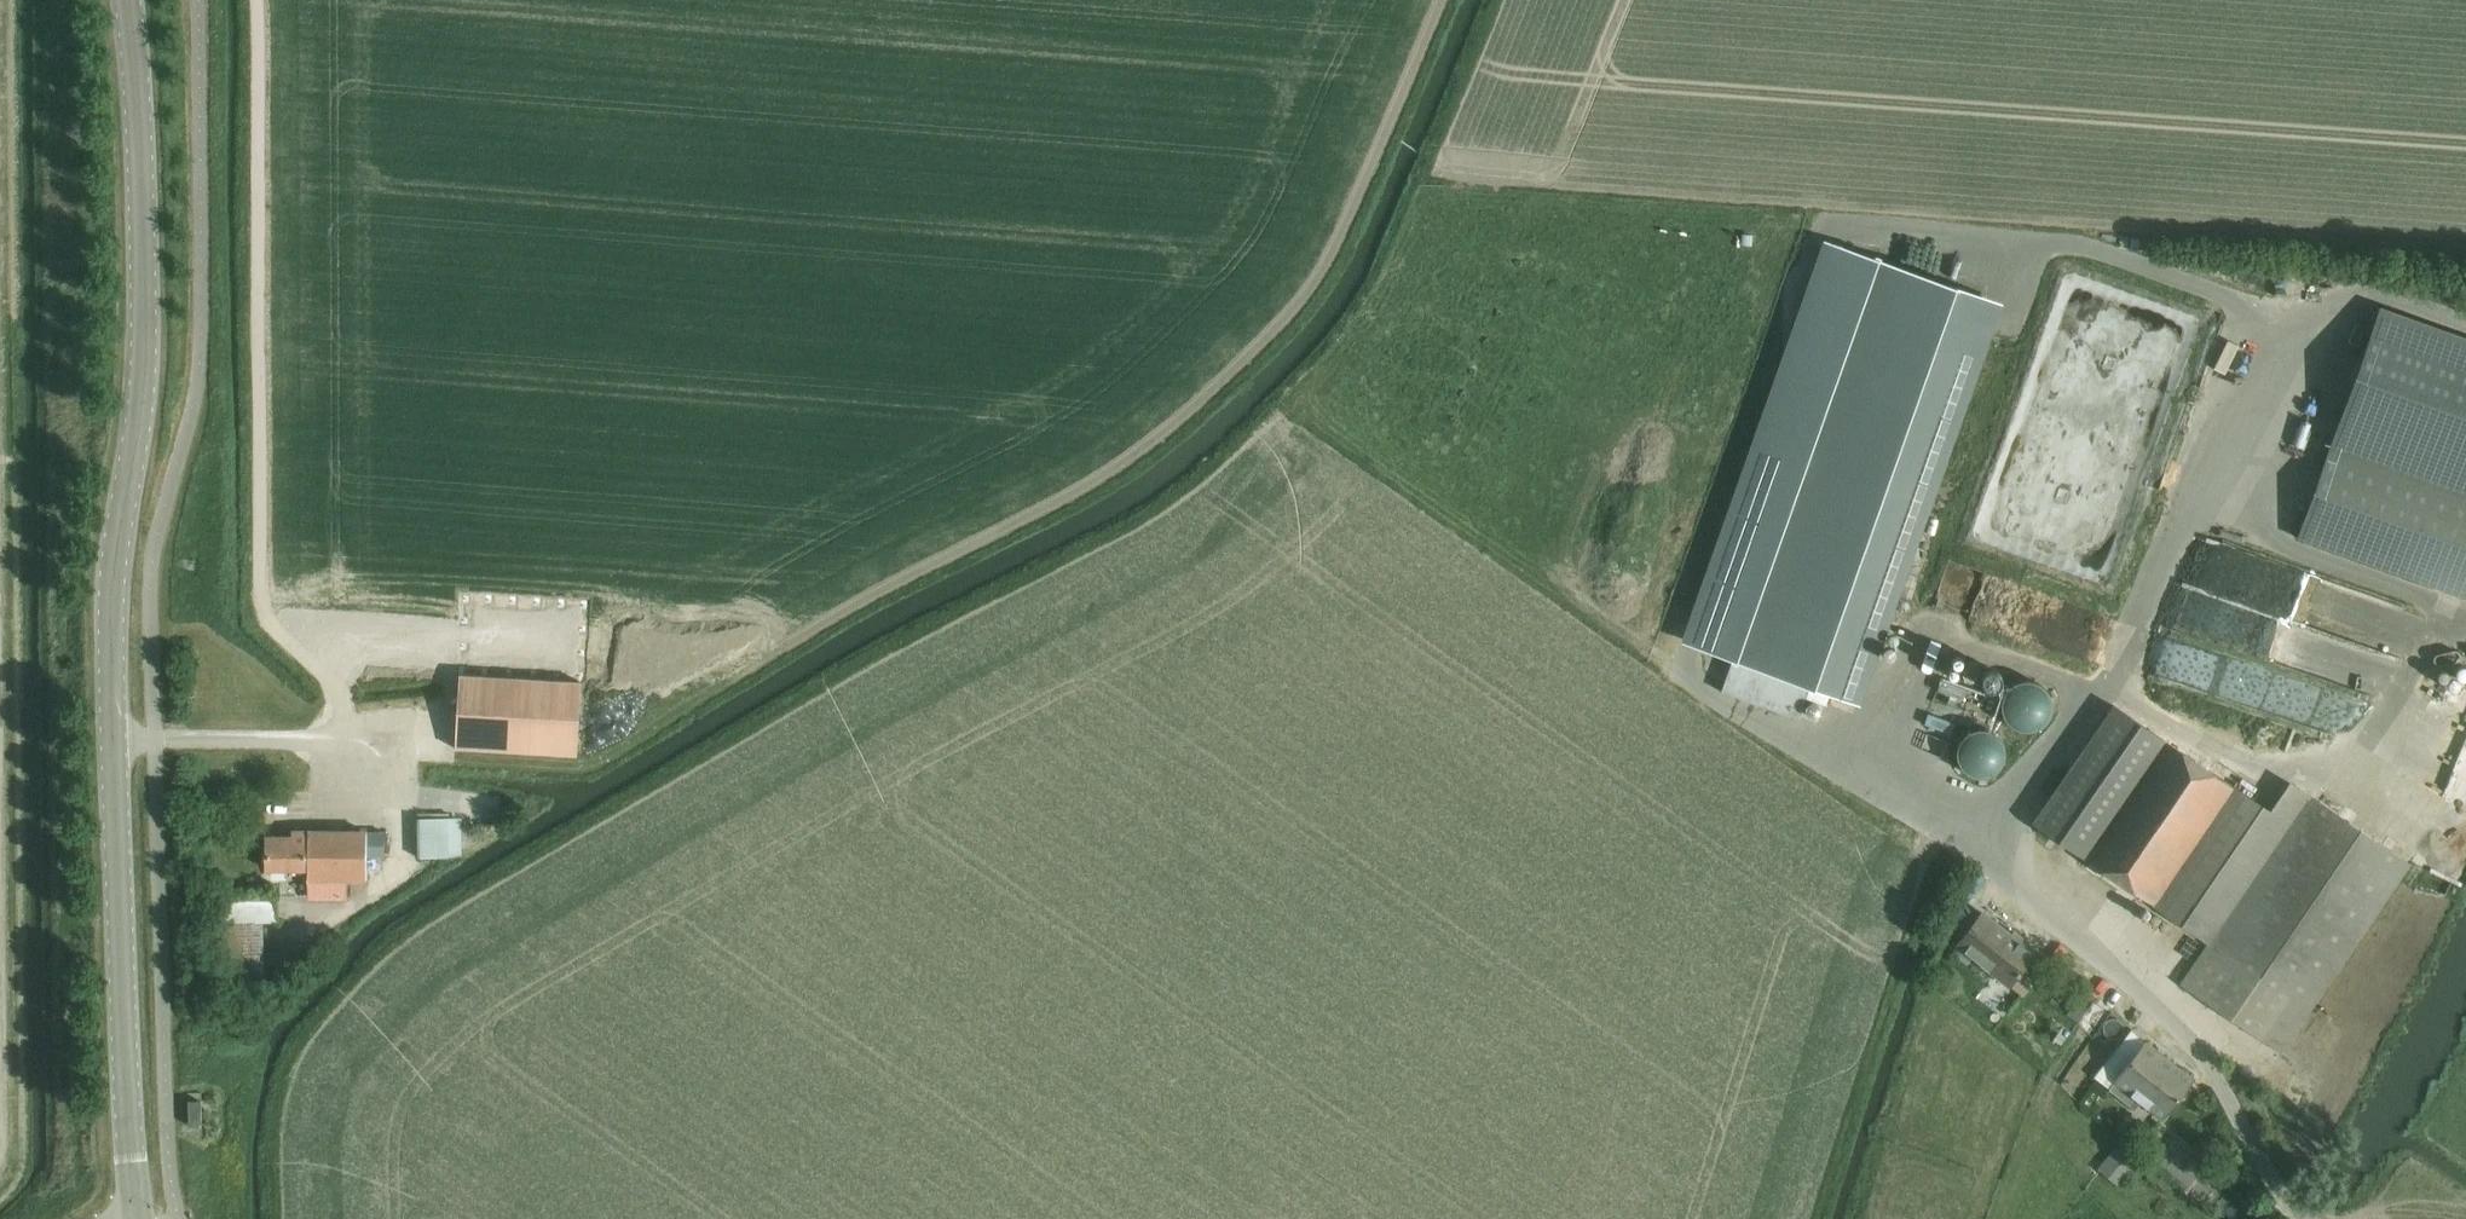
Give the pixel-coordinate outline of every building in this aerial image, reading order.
[(1843,248),(1701,649),(1732,660),(1721,692),(1798,719),(1809,687),(1840,698),(1982,297),(1843,248)] [(2329,446),(2465,495),(2465,340),(2377,309),(2329,446)] [(2296,538),(2465,598),(2465,495),(2329,446),(2296,538)] [(581,682),(459,675),(455,749),(577,755),(581,682)] [(2181,983),(2273,1047),(2281,1052),(2409,864),(2309,796),(2289,782),(2270,812),(2141,725),(2113,706),(2032,823),(2208,943),(2181,983)] [(419,857),(448,857),(448,818),(419,819),(419,857)] [(267,870),(308,870),(308,832),(293,832),(293,837),(267,837),(267,870)] [(308,832),(308,870),(308,880),(366,880),(366,856),(383,856),(383,833),(367,833),(367,832),(308,832)] [(262,1001),(262,921),(276,921),(277,895),(221,895),(222,921),(224,1001),(262,1001)] [(2009,986),(2034,953),(1982,913),(1957,945),(2009,986)] [(2161,1118),(2192,1077),(2146,1042),(2109,1089),(2134,1109),(2140,1101),(2161,1118)] [(2271,1091),(2276,1086),(2269,1080),(2265,1086),(2271,1091)] [(189,1126),(201,1125),(201,1101),(189,1101),(189,1126)] [(2097,1169),(2113,1181),(2119,1185),(2143,1155),(2121,1138),(2097,1169)] [(2226,1172),(2237,1182),(2245,1174),(2233,1164),(2226,1172)]
